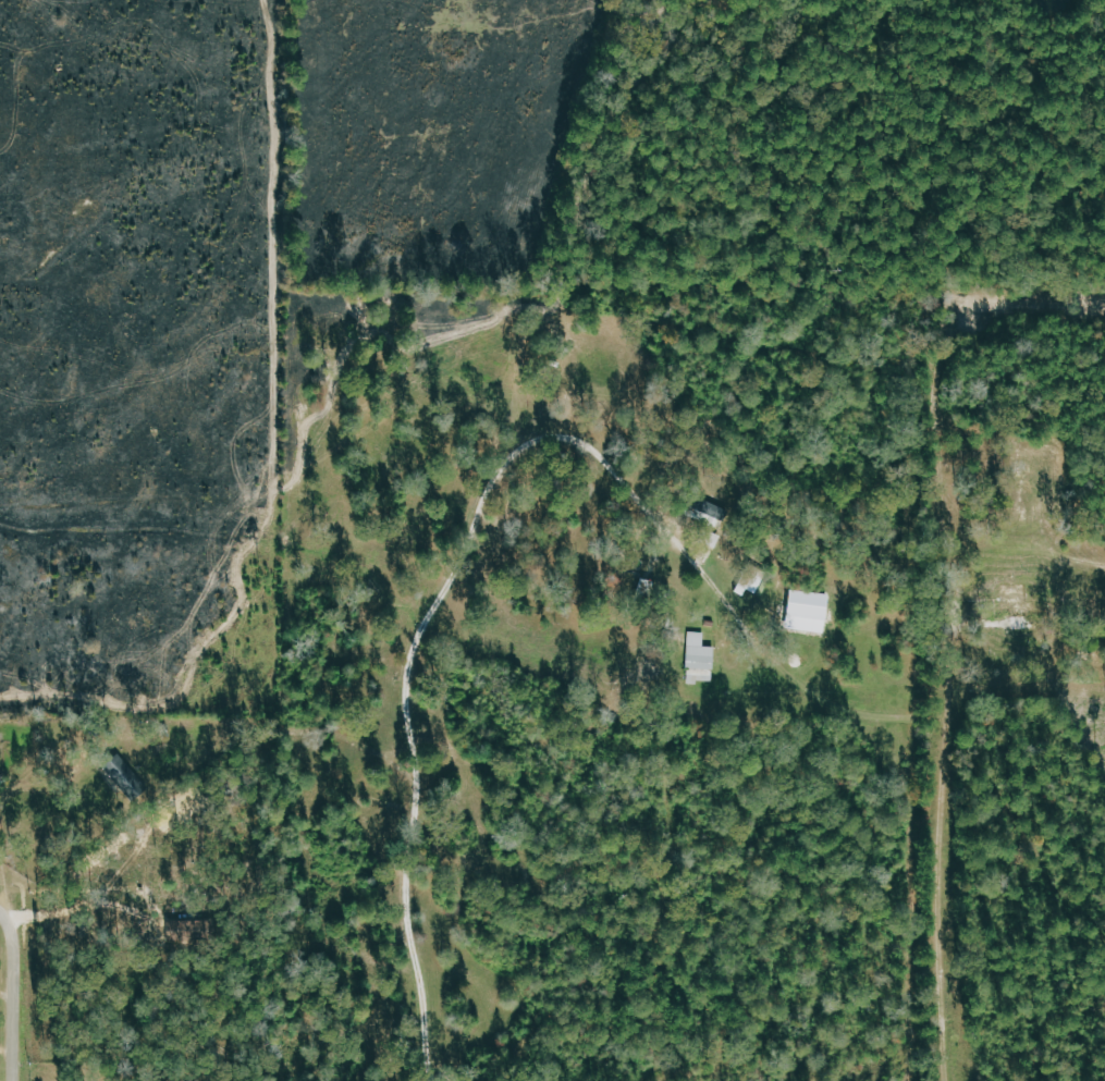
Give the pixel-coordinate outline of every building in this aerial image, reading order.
[(693,519),(718,527),(725,506),(700,498),(693,519)] [(742,596),(745,589),(757,595),(767,571),(747,563),(735,593),(742,596)] [(833,596),(788,590),(784,629),(827,634),(829,617),(830,617),(833,596)] [(704,633),(688,632),(685,682),(711,683),(714,648),(703,647),(704,633)]
